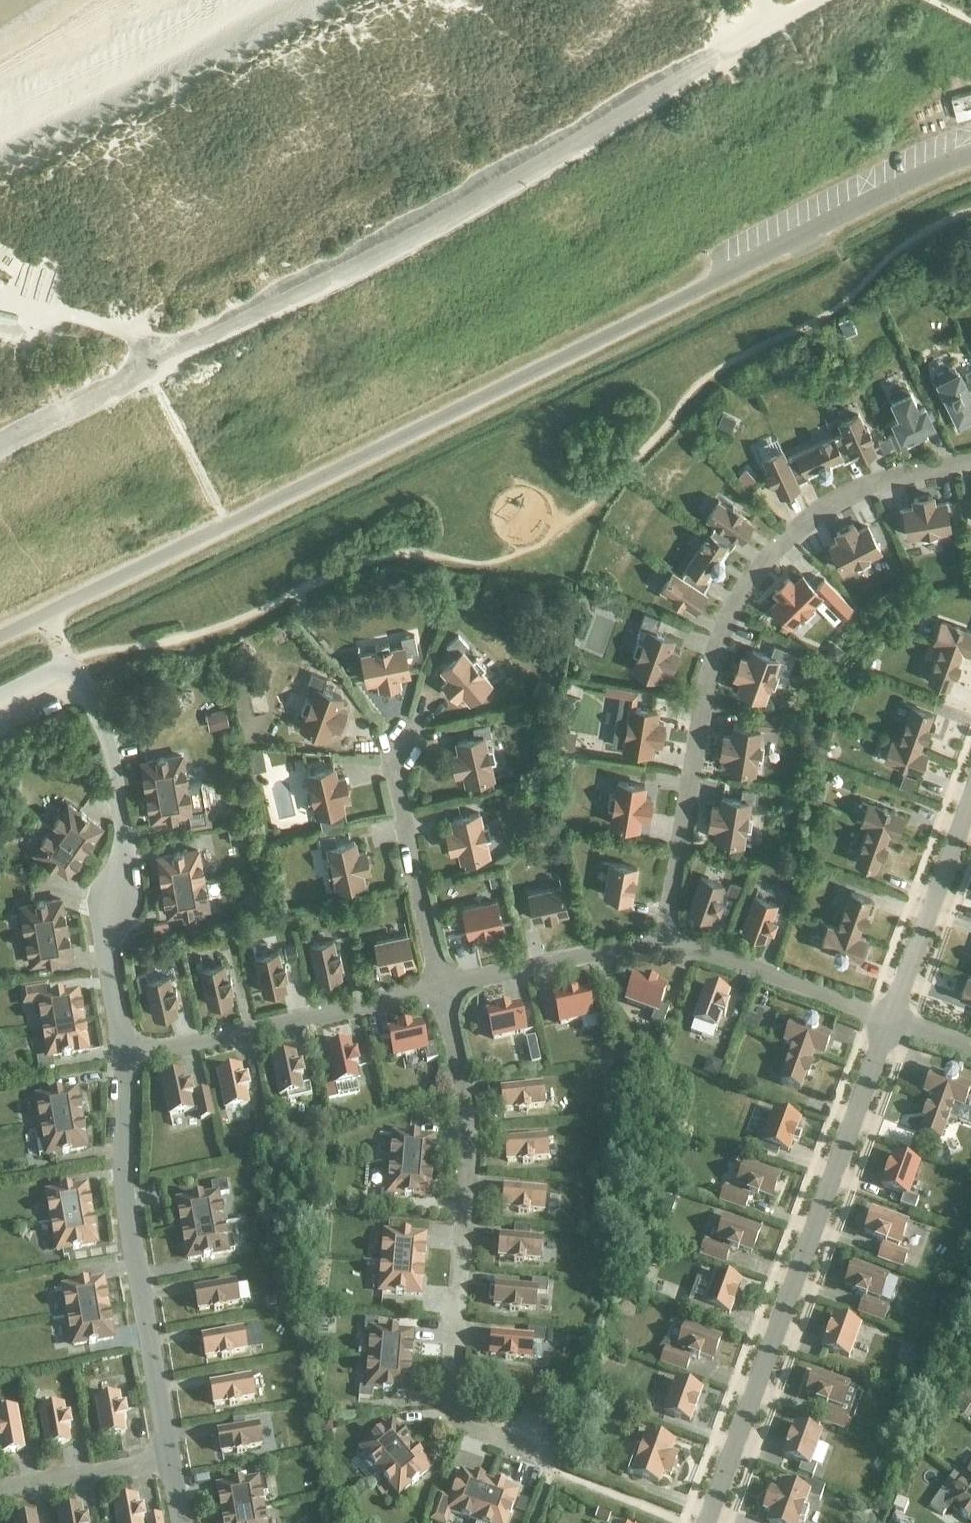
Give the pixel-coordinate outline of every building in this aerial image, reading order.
[(951,97),(954,109),(970,104),(970,92),(951,97)] [(850,317),(838,323),(845,336),(856,330),(850,317)] [(965,381),(963,382),(958,372),(940,381),(945,391),(940,394),(958,430),(970,424),(970,385),(968,379),(965,381)] [(900,418),(885,425),(890,435),(896,448),(897,451),(907,446),(902,436),(910,432),(912,436),(924,430),(923,426),(931,423),(924,407),(919,410),(910,391),(891,399),(900,418)] [(722,413),(716,426),(729,431),(735,418),(722,413)] [(844,432),(833,437),(843,461),(855,456),(857,459),(875,451),(869,437),(871,436),(867,427),(865,428),(858,414),(840,423),(844,432)] [(890,435),(878,441),(884,454),(896,448),(890,435)] [(832,466),(842,461),(831,438),(799,453),(810,476),(820,471),(825,473),(830,471),(832,466)] [(810,476),(799,453),(786,459),(782,450),(763,458),(770,472),(768,473),(772,482),(774,481),(780,495),(799,486),(797,483),(809,477),(809,476),(810,476)] [(746,469),(738,476),(747,486),(755,479),(746,469)] [(936,531),(950,528),(945,502),(934,504),(932,495),(914,499),(915,507),(903,509),(908,536),(922,533),(922,534),(923,539),(937,537),(936,531)] [(708,535),(729,549),(730,548),(731,548),(738,537),(741,539),(752,522),(739,514),(741,512),(733,507),(731,509),(718,501),(707,517),(716,523),(708,535)] [(855,563),(858,568),(870,562),(868,556),(880,550),(868,526),(857,532),(853,524),(836,533),(840,541),(830,546),(842,570),(855,563)] [(723,558),(729,549),(708,535),(688,565),(710,579),(716,569),(721,568),(724,563),(723,558)] [(709,579),(710,579),(688,565),(681,576),(672,571),(661,588),(674,596),(673,599),(681,604),(682,602),(695,610),(706,593),(703,591),(710,580),(709,579)] [(781,597),(772,605),(791,624),(801,614),(806,619),(815,609),(812,605),(811,604),(821,595),(842,616),(851,607),(824,579),(815,588),(803,575),(794,584),(788,578),(775,591),(781,597)] [(673,638),(656,632),(661,619),(646,613),(641,626),(648,629),(643,643),(642,642),(637,641),(633,654),(638,656),(637,656),(638,656),(633,669),(659,679),(663,667),(671,670),(677,653),(669,650),(673,638)] [(961,650),(969,653),(970,646),(970,632),(941,621),(934,640),(942,643),(961,650)] [(409,673),(406,655),(417,653),(414,634),(401,637),(402,647),(390,649),(389,644),(375,646),(376,652),(362,655),(368,681),(379,679),(381,688),(400,684),(398,675),(409,673)] [(472,662),(462,651),(468,646),(458,635),(446,646),(456,657),(442,669),(450,678),(444,683),(456,698),(463,692),(471,701),(491,683),(481,672),(485,668),(476,658),(472,662)] [(833,643),(826,654),(837,661),(844,651),(833,643)] [(956,663),(961,650),(942,643),(929,680),(948,686),(953,672),(955,673),(959,664),(956,663)] [(243,644),(232,655),(242,665),(253,655),(243,644)] [(773,672),(778,659),(785,662),(789,651),(774,646),(771,656),(753,650),(749,661),(741,658),(734,676),(742,679),(738,690),(764,699),(768,686),(774,687),(779,675),(774,673),(773,672)] [(342,696),(323,689),(327,679),(312,673),(308,685),(316,688),(312,700),(306,699),(301,712),(307,714),(302,727),(327,736),(331,725),(339,728),(346,711),(337,708),(342,696)] [(634,706),(637,691),(621,688),(611,686),(610,693),(614,693),(620,694),(612,745),(624,747),(624,748),(651,753),(652,741),(661,742),(664,723),(656,722),(657,710),(634,706)] [(918,750),(923,737),(925,738),(929,729),(926,728),(931,713),(912,706),(899,743),(918,750)] [(226,711),(206,715),(209,730),(229,726),(226,711)] [(729,756),(727,767),(753,772),(756,758),(762,758),(764,745),(758,744),(761,726),(776,729),(778,716),(753,712),(751,725),(753,725),(752,728),(734,725),(732,737),(723,736),(720,754),(729,756)] [(487,749),(484,737),(491,735),(488,723),(473,727),(475,737),(458,741),(460,753),(452,755),(456,773),(464,771),(467,783),(493,777),(490,763),(491,763),(496,762),(493,748),(488,749),(487,749)] [(899,743),(892,740),(885,759),(919,771),(926,752),(918,750),(899,743)] [(267,770),(262,748),(248,749),(253,773),(267,770)] [(147,791),(187,784),(185,778),(187,778),(185,769),(184,769),(182,755),(166,758),(166,757),(157,759),(157,760),(142,762),(145,776),(143,776),(145,785),(146,785),(147,791)] [(314,801),(317,815),(343,809),(341,797),(349,795),(345,777),(336,779),(334,767),(308,773),(311,787),(310,787),(305,789),(308,802),(314,801)] [(903,773),(899,785),(911,790),(916,777),(903,773)] [(611,823),(638,828),(640,816),(648,817),(651,798),(643,797),(644,785),(618,781),(616,795),(615,795),(610,794),(607,808),(613,809),(611,823)] [(209,806),(191,809),(189,800),(190,799),(189,790),(188,791),(187,784),(147,791),(148,798),(147,798),(149,807),(150,806),(152,820),(168,817),(168,819),(177,817),(177,816),(183,815),(186,829),(212,825),(209,806)] [(747,815),(749,801),(756,802),(758,791),(742,789),(741,800),(723,797),(721,809),(712,807),(709,826),(718,827),(716,839),(722,840),(722,843),(724,847),(732,848),(735,846),(735,842),(742,843),(744,829),(750,830),(753,816),(747,815)] [(813,790),(810,799),(819,803),(822,794),(813,790)] [(888,831),(888,832),(896,834),(903,815),(869,803),(862,822),(869,825),(869,824),(888,831)] [(51,828),(84,851),(88,846),(89,846),(94,839),(93,838),(101,827),(88,818),(89,817),(82,812),(81,813),(68,804),(60,815),(59,815),(54,822),(55,823),(51,828)] [(460,848),(462,860),(489,854),(485,840),(486,840),(491,838),(488,825),(483,826),(482,826),(479,812),(453,818),(455,830),(447,832),(451,850),(460,848)] [(808,815),(806,825),(816,827),(818,817),(808,815)] [(244,835),(242,824),(226,826),(227,838),(244,835)] [(884,844),(888,832),(888,831),(869,824),(869,825),(856,861),(875,868),(880,853),(883,854),(886,845),(884,844)] [(80,856),(84,851),(51,828),(48,833),(47,833),(42,840),(42,841),(35,852),(47,861),(47,862),(54,867),(55,866),(67,875),(75,864),(76,864),(81,857),(80,856)] [(355,841),(336,845),(334,834),(319,837),(322,849),(328,847),(332,861),(331,861),(326,862),(329,876),(335,875),(338,889),(364,883),(361,871),(370,869),(366,851),(357,853),(355,841)] [(164,886),(203,879),(202,873),(203,872),(201,863),(200,864),(198,850),(183,853),(183,852),(174,853),(174,854),(159,857),(161,871),(160,871),(161,880),(163,880),(164,886)] [(788,861),(785,872),(797,876),(801,866),(788,861)] [(604,895),(631,899),(633,888),(635,878),(634,878),(636,867),(610,862),(604,895)] [(498,871),(488,873),(491,885),(500,883),(498,871)] [(689,910),(710,918),(715,906),(718,907),(722,898),(718,897),(723,884),(701,877),(689,910)] [(203,879),(164,886),(165,892),(164,892),(165,901),(166,901),(169,915),(184,912),(184,913),(193,912),(193,910),(208,908),(206,894),(207,894),(205,885),(204,885),(203,879)] [(730,883),(727,894),(738,897),(741,887),(730,883)] [(567,912),(563,894),(561,886),(529,894),(535,920),(546,917),(556,915),(567,912)] [(857,936),(857,935),(861,922),(864,923),(867,914),(865,913),(870,899),(851,892),(838,928),(838,929),(857,936)] [(742,930),(764,938),(768,925),(772,927),(775,917),(772,916),(776,904),(755,896),(742,930)] [(27,935),(66,928),(65,921),(66,921),(65,912),(64,912),(61,899),(46,902),(46,900),(37,902),(37,903),(22,906),(24,919),(23,920),(25,928),(26,928),(27,935)] [(490,930),(502,927),(496,901),(464,908),(470,934),(481,932),(490,930)] [(362,902),(352,904),(355,917),(365,915),(362,902)] [(168,922),(154,924),(156,936),(169,935),(168,922)] [(838,929),(838,928),(828,925),(821,944),(834,948),(833,951),(835,956),(841,958),(846,956),(847,953),(859,958),(866,939),(857,935),(857,936),(838,929)] [(66,928),(27,935),(28,941),(27,941),(28,950),(30,950),(32,963),(47,961),(47,962),(56,960),(56,959),(71,957),(69,943),(70,943),(69,934),(67,934),(66,928)] [(402,964),(414,961),(408,935),(376,942),(382,968),(393,966),(402,964)] [(319,980),(341,975),(338,962),(342,961),(340,952),(336,953),(333,940),(311,945),(319,980)] [(295,945),(285,948),(287,957),(297,954),(295,945)] [(256,957),(264,992),(286,987),(283,974),(287,973),(285,964),(281,965),(278,952),(256,957)] [(209,1005),(232,1000),(229,987),(233,986),(231,977),(227,977),(224,965),(201,970),(209,1005)] [(47,968),(39,969),(41,978),(49,977),(47,968)] [(169,976),(147,981),(145,973),(136,975),(139,990),(148,987),(155,1016),(177,1011),(174,998),(178,998),(176,988),(172,989),(169,976)] [(968,976),(961,995),(970,998),(970,977),(968,976)] [(669,1010),(660,1006),(667,988),(656,984),(647,981),(636,977),(627,1002),(655,1012),(651,1022),(663,1026),(669,1010)] [(44,1029),(83,1022),(82,1016),(83,1016),(82,1007),(81,1007),(78,993),(63,996),(63,995),(54,997),(54,998),(49,999),(47,986),(22,991),(25,1005),(39,1002),(41,1014),(40,1014),(42,1023),(43,1023),(44,1029)] [(707,987),(695,1021),(716,1029),(721,1016),(725,1017),(728,1008),(724,1007),(729,995),(707,987)] [(555,999),(560,1025),(592,1017),(587,991),(575,994),(566,996),(555,999)] [(499,1011),(488,1014),(494,1040),(526,1032),(520,1006),(508,1009),(499,1011)] [(750,1014),(744,1027),(757,1032),(762,1020),(750,1014)] [(54,1069),(52,1057),(64,1055),(64,1056),(73,1055),(73,1054),(88,1051),(86,1038),(87,1037),(85,1028),(84,1029),(83,1022),(44,1029),(45,1035),(44,1036),(45,1045),(46,1044),(49,1058),(37,1060),(39,1072),(54,1069)] [(813,1053),(813,1054),(823,1057),(830,1038),(817,1034),(818,1031),(816,1026),(810,1024),(806,1027),(805,1029),(792,1024),(785,1043),(794,1047),(795,1047),(813,1053)] [(434,1045),(426,1047),(421,1025),(410,1027),(400,1029),(389,1032),(395,1058),(424,1051),(427,1063),(438,1060),(434,1045)] [(327,1087),(326,1087),(329,1099),(339,1097),(359,1092),(356,1080),(358,1080),(355,1067),(358,1066),(356,1057),(353,1058),(350,1045),(327,1050),(334,1080),(335,1085),(327,1087)] [(809,1067),(813,1054),(813,1053),(795,1047),(794,1047),(781,1083),(800,1090),(805,1076),(808,1077),(811,1067),(809,1067)] [(537,1053),(528,1055),(530,1065),(540,1063),(537,1053)] [(720,1059),(708,1055),(703,1067),(716,1071),(720,1059)] [(299,1093),(300,1100),(312,1097),(310,1085),(301,1087),(300,1079),(304,1078),(302,1069),(298,1070),(295,1057),(273,1062),(280,1097),(299,1093)] [(218,1075),(226,1110),(248,1105),(245,1092),(249,1091),(247,1082),(243,1083),(240,1070),(218,1075)] [(932,1075),(925,1094),(934,1098),(934,1097),(953,1104),(953,1105),(963,1108),(970,1089),(957,1085),(958,1082),(955,1077),(950,1075),(945,1078),(945,1080),(932,1075)] [(199,1109),(201,1120),(213,1117),(208,1093),(193,1096),(191,1088),(187,1089),(185,1076),(162,1081),(170,1116),(199,1109)] [(502,1091),(504,1111),(519,1110),(519,1112),(529,1112),(529,1109),(544,1107),(542,1087),(502,1091)] [(42,1127),(82,1120),(80,1114),(82,1113),(80,1104),(79,1105),(77,1091),(61,1094),(61,1093),(52,1094),(52,1095),(37,1098),(40,1112),(38,1112),(40,1121),(41,1121),(42,1127)] [(921,1134),(940,1141),(948,1118),(970,1126),(970,1111),(963,1108),(953,1105),(953,1104),(934,1097),(934,1098),(930,1111),(927,1110),(924,1119),(926,1120),(921,1134)] [(753,1150),(767,1155),(770,1146),(788,1152),(793,1142),(796,1133),(795,1132),(800,1122),(775,1112),(764,1140),(758,1138),(753,1150)] [(82,1120),(42,1127),(43,1133),(42,1133),(44,1142),(37,1143),(40,1156),(47,1155),(47,1156),(63,1153),(63,1154),(72,1153),(72,1151),(87,1149),(84,1135),(86,1135),(84,1126),(83,1126),(82,1120)] [(270,1135),(258,1138),(261,1150),(273,1146),(270,1135)] [(392,1165),(432,1168),(432,1162),(433,1162),(434,1153),(433,1153),(434,1139),(419,1138),(419,1137),(410,1136),(410,1137),(394,1136),(393,1149),(392,1149),(391,1158),(393,1158),(392,1165)] [(506,1142),(507,1162),(523,1161),(523,1164),(532,1163),(532,1160),(548,1159),(546,1139),(506,1142)] [(931,1149),(928,1157),(940,1161),(943,1154),(931,1149)] [(918,1200),(907,1196),(919,1165),(894,1156),(890,1167),(889,1167),(886,1176),(882,1187),(904,1195),(900,1206),(914,1211),(918,1200)] [(431,1175),(432,1168),(392,1165),(391,1171),(390,1171),(389,1180),(390,1180),(389,1193),(382,1192),(381,1203),(394,1204),(395,1194),(405,1195),(405,1196),(414,1197),(414,1196),(429,1197),(430,1184),(431,1184),(432,1175),(431,1175)] [(720,1202),(744,1211),(749,1198),(748,1198),(749,1195),(758,1198),(759,1195),(771,1199),(779,1178),(745,1165),(735,1193),(725,1189),(720,1202)] [(220,1208),(218,1196),(229,1194),(227,1182),(211,1185),(213,1196),(202,1198),(202,1196),(193,1198),(193,1199),(178,1202),(180,1215),(179,1216),(181,1225),(182,1224),(183,1231),(222,1224),(221,1217),(222,1217),(221,1208),(220,1208)] [(53,1223),(92,1216),(91,1209),(92,1209),(90,1200),(89,1200),(87,1187),(71,1190),(71,1188),(62,1190),(63,1191),(47,1194),(50,1207),(49,1208),(50,1216),(51,1216),(53,1223)] [(505,1189),(504,1209),(519,1211),(518,1213),(528,1214),(528,1211),(544,1213),(545,1193),(505,1189)] [(662,1196),(658,1208),(671,1213),(675,1201),(662,1196)] [(883,1247),(879,1260),(903,1269),(907,1255),(897,1252),(907,1224),(873,1212),(865,1233),(878,1238),(876,1242),(885,1245),(884,1248),(883,1247)] [(92,1216),(53,1223),(54,1229),(52,1229),(54,1238),(55,1238),(57,1251),(73,1249),(73,1250),(82,1248),(82,1247),(97,1244),(95,1231),(96,1231),(94,1222),(93,1222),(92,1216)] [(701,1256),(724,1265),(729,1252),(728,1252),(729,1249),(738,1252),(739,1249),(752,1253),(760,1232),(726,1219),(716,1247),(705,1243),(701,1256)] [(222,1224),(183,1231),(184,1237),(183,1237),(185,1246),(186,1246),(188,1260),(203,1257),(204,1258),(213,1256),(212,1255),(228,1253),(227,1252),(235,1250),(233,1237),(226,1238),(225,1230),(223,1230),(222,1224)] [(541,1242),(529,1240),(531,1228),(515,1227),(514,1239),(501,1238),(499,1258),(514,1259),(514,1262),(524,1263),(524,1260),(539,1262),(541,1242)] [(383,1263),(423,1266),(423,1260),(425,1260),(425,1251),(424,1251),(425,1237),(410,1236),(410,1235),(401,1234),(401,1235),(386,1234),(384,1247),(383,1247),(382,1256),(384,1256),(383,1263)] [(649,1250),(645,1261),(660,1266),(664,1255),(649,1250)] [(422,1273),(423,1266),(383,1263),(383,1269),(381,1269),(381,1278),(382,1278),(381,1292),(396,1293),(396,1294),(405,1295),(405,1294),(420,1295),(422,1282),(423,1282),(423,1273),(422,1273)] [(859,1314),(883,1323),(888,1310),(877,1306),(888,1278),(854,1266),(846,1288),(858,1292),(857,1296),(866,1299),(864,1302),(864,1301),(859,1314)] [(690,1299),(686,1311),(709,1320),(713,1309),(729,1314),(733,1304),(734,1304),(737,1294),(741,1284),(716,1274),(705,1305),(690,1299)] [(535,1310),(537,1293),(548,1294),(549,1282),(533,1280),(532,1290),(497,1287),(495,1307),(510,1308),(510,1311),(519,1312),(520,1309),(535,1310)] [(69,1317),(108,1310),(107,1304),(108,1304),(107,1295),(106,1295),(103,1281),(88,1284),(88,1283),(79,1284),(79,1286),(64,1288),(66,1302),(65,1302),(66,1311),(68,1311),(69,1317)] [(235,1284),(196,1291),(199,1311),(214,1309),(214,1311),(224,1309),(224,1307),(239,1304),(235,1284)] [(266,1297),(268,1305),(276,1304),(274,1296),(266,1297)] [(108,1310),(69,1317),(70,1323),(69,1324),(70,1333),(71,1332),(74,1346),(89,1343),(89,1344),(98,1343),(98,1342),(113,1339),(111,1325),(112,1325),(111,1316),(109,1317),(108,1310)] [(827,1338),(824,1349),(849,1358),(860,1327),(835,1318),(831,1329),(827,1338)] [(388,1332),(378,1331),(379,1321),(366,1320),(365,1330),(373,1330),(371,1344),(370,1344),(369,1353),(371,1353),(370,1359),(410,1363),(410,1357),(412,1357),(412,1348),(411,1348),(412,1334),(397,1332),(397,1331),(388,1331),(388,1332)] [(661,1364),(685,1373),(690,1360),(689,1360),(690,1357),(699,1360),(700,1357),(712,1361),(720,1340),(686,1327),(676,1355),(666,1351),(661,1364)] [(515,1358),(531,1359),(543,1360),(544,1344),(545,1332),(545,1331),(528,1329),(527,1339),(492,1336),(491,1356),(506,1357),(505,1360),(515,1360),(515,1358)] [(243,1332),(203,1339),(207,1359),(221,1356),(222,1359),(231,1357),(231,1354),(246,1352),(243,1332)] [(545,1332),(544,1344),(552,1345),(553,1333),(545,1332)] [(409,1369),(410,1363),(370,1359),(370,1366),(368,1366),(368,1375),(369,1375),(368,1388),(360,1387),(359,1398),(372,1400),(373,1389),(383,1390),(383,1391),(392,1392),(392,1391),(407,1392),(409,1378),(410,1379),(410,1370),(409,1369)] [(820,1422),(844,1431),(848,1418),(838,1414),(848,1386),(814,1374),(807,1396),(819,1400),(818,1404),(826,1407),(825,1410),(825,1409),(820,1422)] [(251,1379),(211,1386),(214,1406),(229,1403),(230,1406),(239,1404),(239,1402),(254,1399),(251,1379)] [(665,1413),(690,1422),(694,1412),(698,1402),(697,1402),(701,1392),(676,1382),(665,1413)] [(619,1408),(624,1395),(614,1392),(610,1404),(619,1408)] [(950,1406),(963,1415),(970,1404),(970,1403),(959,1394),(950,1406)] [(97,1402),(103,1437),(125,1433),(123,1420),(127,1420),(125,1410),(121,1411),(119,1398),(97,1402)] [(41,1412),(47,1447),(70,1443),(67,1430),(71,1429),(69,1420),(66,1421),(63,1408),(41,1412)] [(4,1454),(23,1451),(16,1411),(0,1414),(0,1439),(1,1439),(4,1454)] [(332,1421),(323,1422),(323,1432),(333,1431),(332,1421)] [(381,1472),(411,1446),(407,1441),(408,1440),(402,1433),(401,1434),(392,1424),(381,1434),(380,1433),(373,1439),(374,1439),(362,1449),(371,1460),(370,1461),(376,1468),(376,1467),(381,1472)] [(816,1465),(810,1463),(820,1435),(795,1426),(792,1437),(791,1436),(788,1446),(784,1457),(802,1463),(798,1473),(812,1477),(816,1465)] [(261,1447),(258,1427),(218,1434),(222,1454),(237,1451),(237,1454),(247,1452),(246,1450),(261,1447)] [(627,1473),(658,1484),(663,1473),(671,1476),(677,1458),(669,1455),(673,1444),(648,1435),(643,1448),(642,1448),(637,1446),(633,1459),(627,1473)] [(411,1446),(381,1472),(385,1477),(384,1478),(390,1484),(391,1484),(399,1494),(411,1484),(412,1485),(419,1479),(418,1478),(430,1469),(421,1458),(422,1457),(416,1450),(415,1451),(411,1446)] [(490,1484),(484,1481),(484,1480),(476,1477),(475,1478),(462,1473),(457,1488),(456,1488),(453,1496),(454,1497),(453,1501),(441,1497),(432,1520),(440,1522),(447,1522),(451,1512),(462,1516),(461,1517),(470,1520),(470,1519),(476,1521),(490,1484)] [(223,1516),(263,1509),(262,1503),(263,1503),(261,1494),(268,1493),(266,1480),(258,1481),(257,1480),(242,1483),(242,1482),(233,1483),(233,1485),(218,1487),(221,1501),(219,1501),(221,1510),(222,1510),(223,1516)] [(764,1510),(773,1513),(769,1522),(798,1522),(799,1520),(799,1521),(799,1520),(804,1522),(809,1509),(804,1507),(807,1496),(820,1501),(825,1487),(806,1481),(804,1486),(791,1482),(789,1487),(783,1484),(779,1496),(771,1493),(764,1510)] [(965,1482),(962,1487),(961,1486),(955,1494),(956,1494),(949,1505),(937,1497),(930,1507),(943,1516),(950,1507),(961,1515),(961,1516),(968,1521),(969,1520),(970,1521),(970,1486),(965,1482)] [(476,1521),(482,1522),(507,1522),(509,1516),(510,1517),(513,1508),(512,1508),(517,1493),(505,1489),(505,1488),(496,1485),(496,1486),(490,1484),(476,1521)] [(573,1499),(559,1495),(557,1502),(570,1507),(573,1499)] [(521,1497),(516,1509),(527,1513),(531,1500),(521,1497)] [(897,1498),(893,1509),(904,1513),(908,1502),(897,1498)] [(145,1522),(143,1512),(139,1513),(137,1500),(114,1504),(118,1522),(162,1522),(161,1518),(148,1520),(148,1521),(145,1522)] [(595,1518),(607,1522),(608,1522),(611,1513),(599,1508),(595,1518)] [(223,1516),(224,1522),(223,1522),(266,1522),(265,1515),(264,1515),(263,1509),(223,1516)] [(87,1522),(84,1522),(81,1510),(59,1514),(60,1522),(87,1522)]
